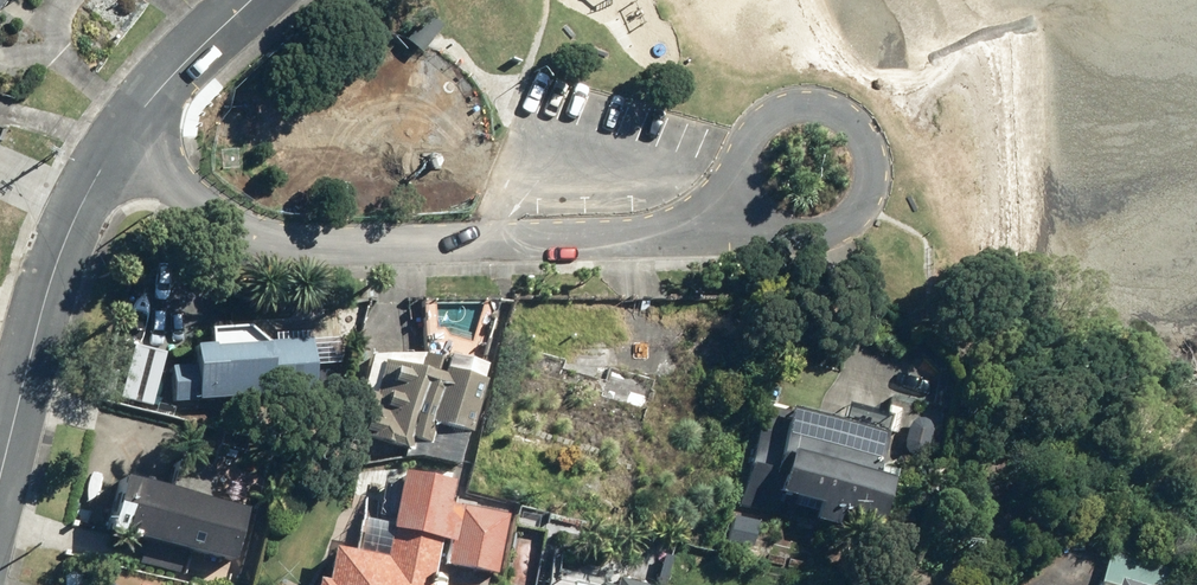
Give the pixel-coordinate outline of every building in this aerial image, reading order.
[(9,0),(0,0),(0,12),(9,0)] [(420,54),(443,28),(428,15),(406,41),(420,54)] [(168,368),(171,406),(317,395),(313,339),(190,348),(191,366),(168,368)] [(369,356),(346,436),(409,452),(411,441),(428,446),(433,426),(471,435),(488,368),(443,357),(442,362),(424,357),(369,356)] [(838,514),(879,523),(889,480),(875,477),(885,434),(884,434),(888,417),(842,406),(839,422),(763,405),(739,509),(770,516),(774,498),(815,508),(811,524),(834,529),(838,514)] [(313,584),(431,584),(439,543),(448,544),(444,566),(495,576),(506,516),(445,505),(449,484),(397,474),(395,484),(381,482),(378,500),(364,497),(354,552),(331,548),(324,582),(314,580),(313,584)] [(116,481),(103,535),(232,564),(244,511),(116,481)] [(1177,573),(1109,553),(1100,584),(1174,584),(1177,573)]
